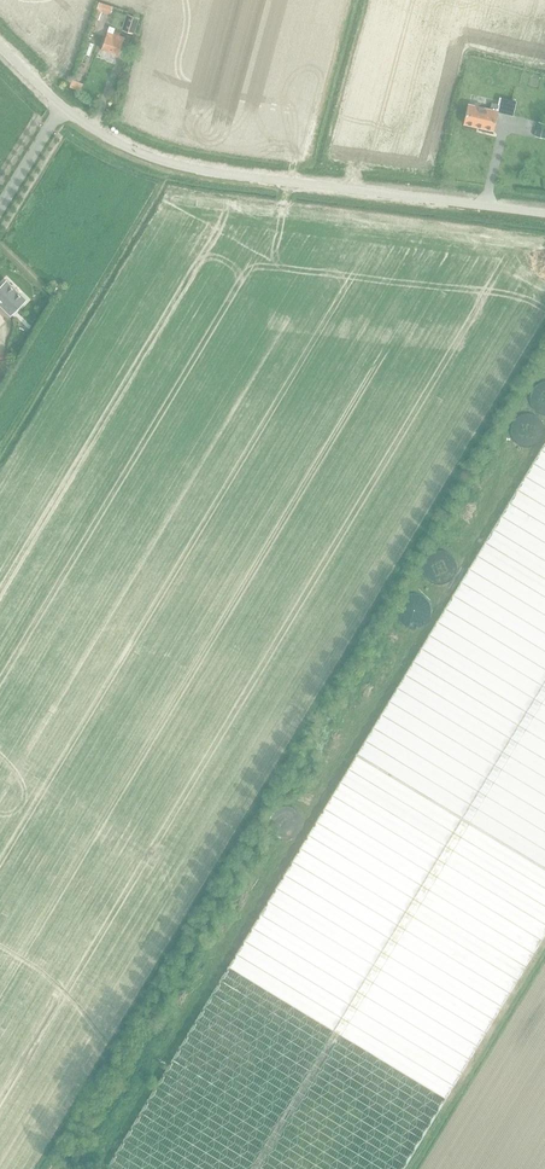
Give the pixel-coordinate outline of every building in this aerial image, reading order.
[(100,2),(95,18),(98,19),(101,11),(111,14),(113,6),(100,2)] [(128,14),(122,30),(135,34),(140,18),(128,14)] [(101,49),(118,55),(124,37),(113,34),(115,28),(109,25),(101,49)] [(464,123),(494,130),(499,104),(492,102),(490,109),(468,104),(464,123)] [(535,136),(544,138),(544,137),(544,123),(539,121),(535,136)] [(10,315),(25,300),(6,280),(0,286),(0,305),(10,315)] [(544,938),(544,444),(107,1168),(405,1168),(544,938)]
